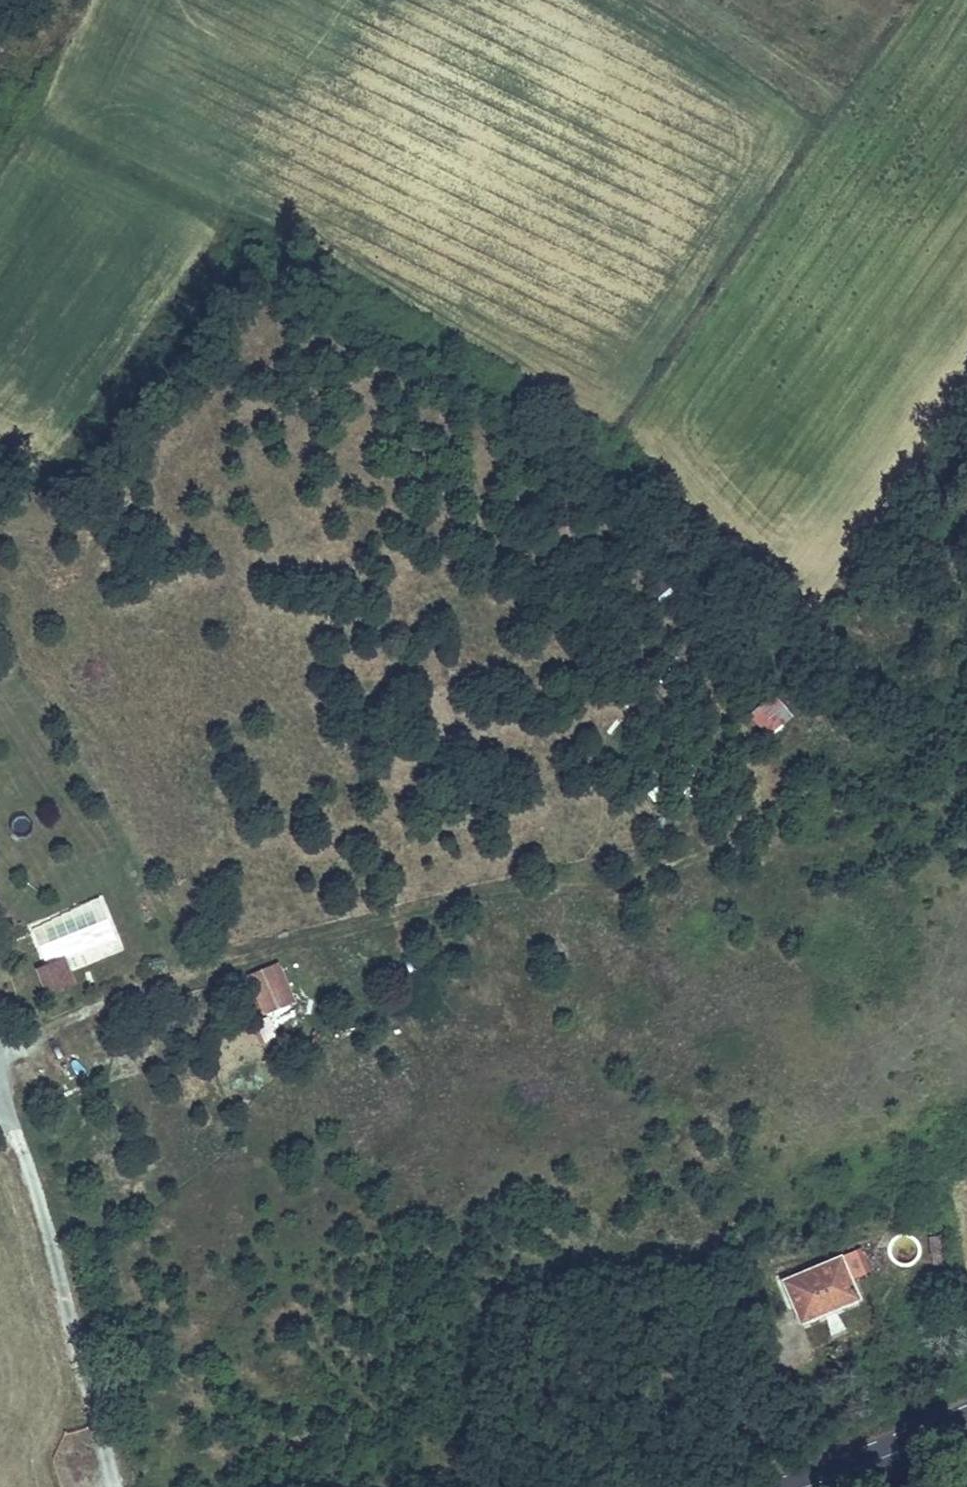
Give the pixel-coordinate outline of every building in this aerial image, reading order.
[(749,712),(761,738),(793,724),(782,698),(749,712)] [(105,898),(27,922),(41,967),(81,954),(83,963),(121,951),(105,898)] [(45,999),(76,987),(66,959),(34,972),(45,999)] [(241,981),(260,1020),(297,1003),(279,964),(241,981)] [(278,1024),(296,1021),(295,1013),(254,1019),(257,1044),(280,1042),(278,1024)] [(825,1265),(763,1292),(779,1332),(843,1305),(825,1265)]
